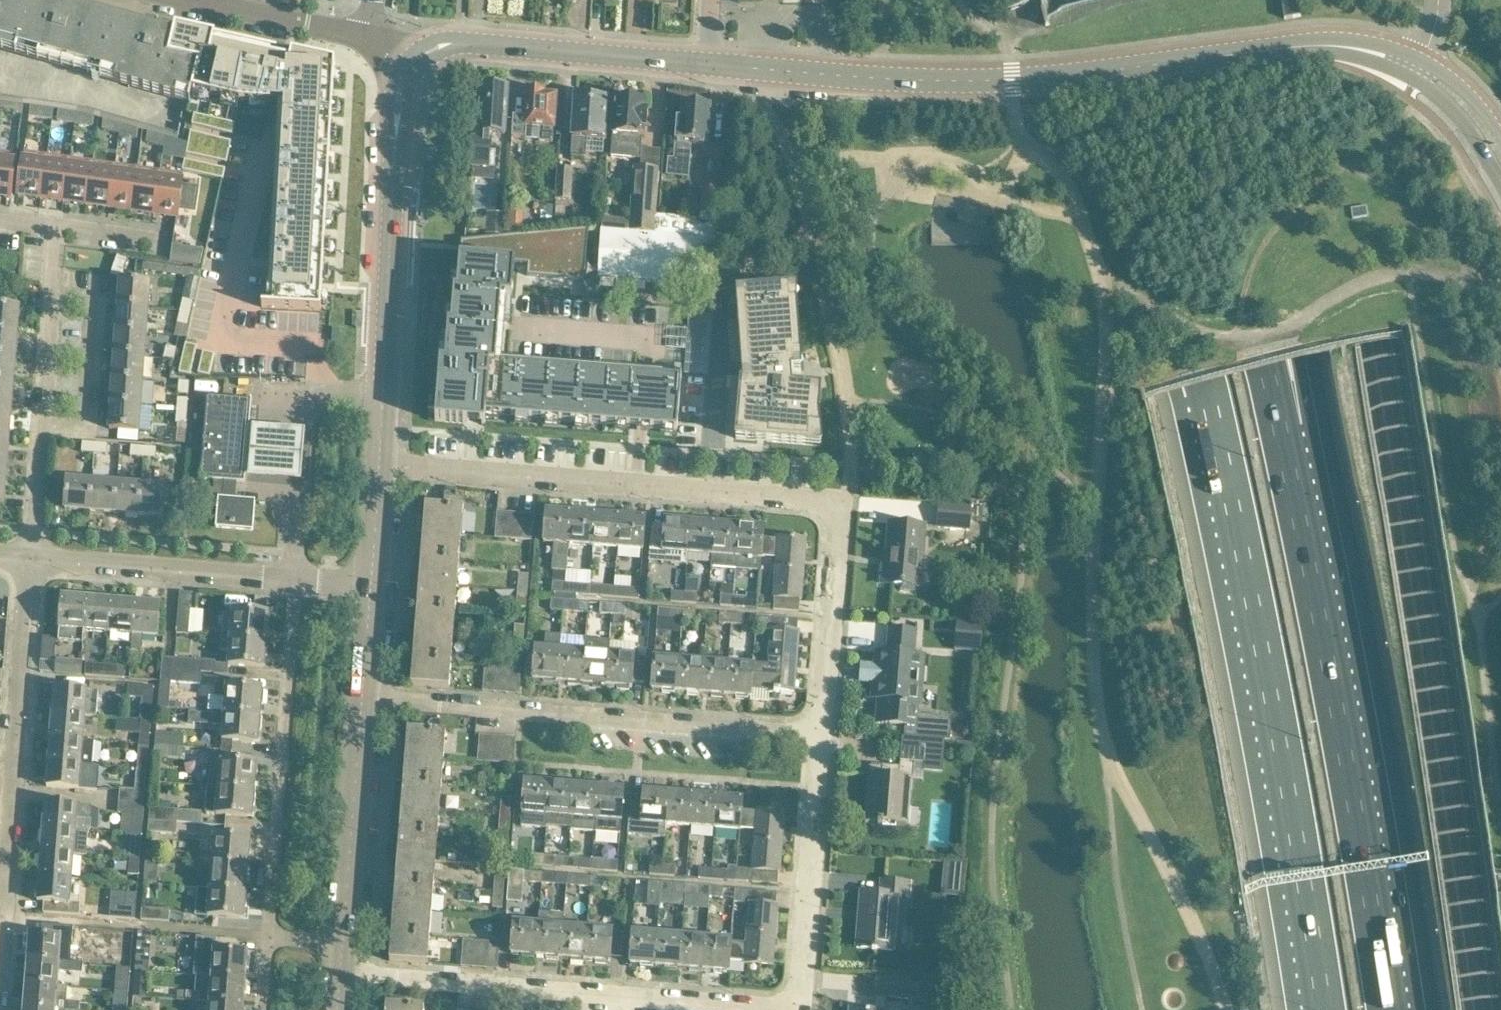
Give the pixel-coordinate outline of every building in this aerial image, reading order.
[(30,0),(0,0),(0,51),(14,55),(30,0)] [(121,15),(68,0),(30,0),(14,55),(102,80),(121,15)] [(1298,0),(1280,0),(1284,21),(1301,19),(1298,0)] [(199,65),(168,59),(175,28),(174,27),(173,30),(121,15),(102,80),(183,102),(190,105),(193,93),(199,65)] [(175,28),(168,59),(199,65),(192,94),(239,104),(271,106),(284,107),(273,307),(262,306),(262,308),(321,311),(321,308),(318,308),(319,296),(322,296),(322,293),(322,284),(323,281),(320,281),(321,269),(323,269),(323,266),(324,257),(324,255),(321,254),(322,242),(325,242),(325,239),(326,229),(326,227),(323,226),(324,214),(326,214),(327,211),(327,201),(327,199),(325,199),(325,186),(328,186),(328,183),(329,173),(329,171),(326,170),(327,158),(330,159),(330,155),(330,145),(331,143),(328,143),(329,130),(331,131),(331,127),(332,117),(332,115),(329,115),(330,102),(333,103),(333,99),(334,90),(335,72),(335,65),(335,63),(330,62),(323,60),(317,59),(310,57),(305,56),(298,55),(175,28)] [(470,161),(470,168),(493,168),(495,146),(487,146),(488,132),(504,133),(505,123),(508,88),(481,86),(479,113),(483,114),(482,123),(473,123),(470,161)] [(554,128),(556,95),(544,94),(544,91),(528,90),(526,117),(514,116),(512,137),(512,144),(524,145),(525,126),(540,127),(539,141),(551,142),(552,127),(554,128)] [(604,140),(607,99),(605,99),(602,95),(595,95),(592,98),(576,97),(571,157),(586,158),(588,139),(604,140)] [(647,127),(648,112),(644,111),(645,101),(631,100),(629,97),(620,97),(618,99),(615,99),(611,157),(641,159),(643,126),(647,127)] [(707,143),(710,106),(707,106),(704,103),(697,103),(694,105),(683,104),(682,120),(678,120),(675,159),(668,158),(667,176),(688,178),(691,141),(707,143)] [(1,104),(0,112),(0,114),(22,117),(24,107),(1,104)] [(54,111),(31,108),(29,118),(53,121),(54,111)] [(75,124),(76,114),(59,112),(57,122),(75,124)] [(87,116),(76,114),(75,124),(85,126),(93,128),(94,118),(87,116)] [(195,117),(192,127),(200,129),(203,119),(195,117)] [(203,119),(200,129),(208,131),(211,120),(203,119)] [(119,136),(121,125),(104,120),(102,131),(119,136)] [(211,120),(208,131),(217,133),(219,122),(211,120)] [(219,122),(217,133),(225,135),(227,124),(219,122)] [(227,124),(225,135),(233,137),(235,126),(227,124)] [(139,130),(121,125),(119,136),(137,141),(139,130)] [(148,133),(147,143),(164,148),(166,138),(148,133)] [(191,133),(189,144),(197,146),(199,135),(191,133)] [(199,135),(197,146),(205,147),(207,137),(199,135)] [(207,137),(205,147),(213,149),(215,139),(207,137)] [(215,139),(213,149),(221,151),(223,141),(215,139)] [(223,141),(221,151),(229,153),(232,142),(223,141)] [(189,144),(186,154),(194,156),(197,146),(189,144)] [(197,146),(194,156),(203,158),(205,147),(197,146)] [(205,147),(203,158),(211,160),(213,149),(205,147)] [(213,149),(211,160),(219,161),(221,151),(213,149)] [(221,151),(219,161),(227,163),(229,153),(221,151)] [(41,200),(47,156),(24,153),(18,197),(41,200)] [(17,156),(0,154),(0,198),(11,200),(17,156)] [(64,203),(70,160),(47,156),(41,200),(64,203)] [(87,207),(93,163),(70,160),(64,203),(87,207)] [(185,160),(183,171),(191,173),(193,162),(185,160)] [(193,162),(191,173),(199,174),(201,164),(193,162)] [(109,210),(115,166),(93,163),(87,207),(109,210)] [(201,164),(199,174),(207,176),(209,166),(201,164)] [(132,213),(138,169),(115,166),(109,210),(132,213)] [(209,166),(207,176),(215,178),(217,167),(209,166)] [(217,167),(215,178),(222,180),(223,180),(226,169),(217,167)] [(557,177),(555,200),(570,201),(571,178),(572,168),(558,167),(557,177)] [(655,216),(658,170),(634,168),(629,233),(715,240),(716,222),(700,220),(655,216)] [(155,216),(161,172),(138,169),(132,213),(155,216)] [(183,184),(184,176),(161,172),(155,216),(178,219),(179,210),(195,212),(199,186),(183,184)] [(716,222),(719,190),(703,188),(700,220),(716,222)] [(1366,205),(1352,208),(1353,218),(1368,216),(1366,205)] [(511,212),(510,228),(522,228),(523,212),(511,212)] [(489,217),(487,233),(504,235),(505,218),(489,217)] [(435,419),(435,422),(469,424),(469,414),(483,415),(482,425),(485,426),(486,410),(499,411),(499,417),(516,418),(516,413),(529,414),(529,419),(546,421),(546,415),(559,416),(559,422),(575,423),(576,417),(589,418),(589,424),(618,426),(618,421),(627,422),(627,427),(630,427),(650,429),(665,430),(666,425),(674,425),(674,431),(677,431),(682,375),(681,375),(681,376),(679,376),(678,380),(654,378),(634,376),(496,365),(501,298),(512,299),(515,264),(528,265),(527,276),(576,280),(584,281),(589,231),(589,228),(465,241),(461,241),(458,279),(464,279),(463,293),(454,292),(452,313),(458,313),(457,326),(448,326),(446,350),(452,351),(451,364),(440,363),(436,405),(442,406),(441,419),(435,419)] [(715,240),(629,233),(601,230),(598,280),(711,288),(715,240)] [(203,250),(172,246),(170,262),(200,267),(203,250)] [(120,279),(127,260),(118,257),(111,275),(120,279)] [(200,284),(202,273),(151,267),(150,278),(185,282),(197,284),(200,284)] [(120,282),(119,306),(148,309),(149,284),(120,282)] [(185,282),(183,303),(184,303),(193,305),(197,284),(185,282)] [(741,385),(736,439),(755,441),(756,435),(767,436),(767,442),(803,445),(803,444),(807,445),(808,430),(819,431),(818,417),(819,401),(819,392),(816,392),(816,391),(791,389),(790,373),(800,372),(801,372),(798,331),(797,331),(795,305),(788,306),(788,292),(789,292),(789,290),(743,294),(749,376),(750,376),(751,386),(741,385)] [(192,318),(195,305),(193,305),(184,303),(181,316),(192,318)] [(146,333),(148,309),(119,306),(117,331),(146,333)] [(0,307),(0,332),(17,333),(19,308),(0,307)] [(189,331),(192,318),(181,316),(178,329),(189,331)] [(144,358),(146,333),(117,331),(115,356),(144,358)] [(17,333),(0,332),(0,356),(15,357),(17,333)] [(186,344),(184,351),(196,354),(197,346),(186,344)] [(174,361),(176,350),(166,348),(163,359),(174,361)] [(184,351),(182,359),(194,361),(196,354),(184,351)] [(203,352),(201,359),(213,362),(215,354),(203,352)] [(142,382),(144,358),(115,356),(113,380),(142,382)] [(182,359),(181,366),(192,369),(194,361),(182,359)] [(201,359),(200,367),(211,369),(213,362),(201,359)] [(181,366),(179,373),(191,376),(192,369),(181,366)] [(200,367),(198,374),(210,377),(211,369),(200,367)] [(141,407),(142,382),(113,380),(111,405),(141,407)] [(188,396),(189,383),(179,382),(178,395),(188,396)] [(251,402),(251,401),(206,397),(200,479),(221,480),(217,526),(259,530),(259,528),(253,528),(255,504),(235,502),(237,482),(244,483),(244,482),(243,481),(247,430),(249,402),(251,402)] [(187,412),(188,400),(177,399),(176,411),(187,412)] [(139,431),(141,407),(111,405),(109,429),(139,431)] [(186,425),(187,412),(176,411),(175,424),(186,425)] [(9,431),(0,430),(0,455),(7,455),(9,431)] [(307,436),(247,430),(243,481),(244,482),(303,485),(307,436)] [(94,454),(95,444),(83,443),(82,453),(94,454)] [(107,455),(108,445),(95,444),(94,454),(107,455)] [(143,458),(144,447),(131,446),(130,457),(143,458)] [(156,459),(156,448),(144,447),(143,458),(156,459)] [(89,511),(92,482),(67,480),(65,509),(89,511)] [(114,513),(116,484),(92,482),(89,511),(114,513)] [(139,515),(141,486),(116,484),(114,513),(139,515)] [(166,488),(141,486),(139,515),(163,517),(166,488)] [(969,530),(971,508),(973,508),(973,505),(971,505),(971,503),(940,500),(938,528),(969,530)] [(425,506),(423,532),(461,535),(464,509),(425,506)] [(567,545),(570,513),(561,512),(561,510),(549,509),(549,511),(546,511),(544,543),(555,544),(552,570),(554,570),(553,583),(552,593),(563,594),(564,584),(567,545)] [(592,547),(594,515),(585,514),(585,512),(573,511),(573,513),(570,513),(567,545),(592,547)] [(508,539),(510,513),(498,512),(496,538),(508,539)] [(520,539),(522,514),(510,513),(508,539),(520,539)] [(616,549),(618,517),(610,516),(610,514),(598,513),(598,515),(594,515),(592,547),(616,549)] [(532,540),(534,515),(522,514),(520,539),(532,540)] [(643,551),(645,519),(634,518),(634,515),(622,515),(622,517),(618,517),(616,549),(643,551)] [(686,554),(689,522),(680,521),(680,519),(668,518),(668,520),(665,520),(665,526),(652,525),(650,550),(662,551),(662,552),(672,553),(671,564),(687,565),(687,554),(686,554)] [(711,556),(714,524),(704,523),(704,521),(692,520),(692,522),(689,522),(686,554),(687,554),(711,556)] [(734,569),(738,526),(729,525),(729,523),(717,522),(717,524),(714,524),(711,556),(711,568),(734,569)] [(764,528),(753,527),(753,525),(741,524),(741,526),(738,526),(734,569),(760,571),(761,558),(763,539),(764,528)] [(920,587),(924,526),(890,524),(888,554),(890,554),(889,566),(883,565),(882,583),(901,585),(900,591),(915,592),(916,586),(920,587)] [(459,561),(461,535),(423,532),(421,558),(459,561)] [(778,540),(763,539),(761,558),(775,559),(772,598),(774,599),(773,610),(799,612),(800,600),(802,600),(806,540),(779,538),(778,540)] [(457,587),(459,561),(421,558),(419,584),(457,587)] [(528,591),(530,575),(520,574),(518,590),(528,591)] [(455,612),(457,587),(419,584),(417,609),(455,612)] [(578,585),(564,584),(563,594),(577,595),(578,585)] [(613,598),(613,587),(602,587),(601,597),(613,598)] [(639,600),(640,589),(613,587),(613,598),(639,600)] [(527,608),(528,591),(518,590),(517,607),(527,608)] [(683,603),(684,593),(672,592),(671,602),(683,603)] [(188,634),(192,594),(180,593),(176,633),(188,634)] [(696,604),(697,594),(684,593),(683,603),(696,604)] [(732,607),(732,597),(721,596),(720,606),(732,607)] [(85,631),(88,599),(62,597),(59,638),(43,637),(41,661),(57,662),(58,642),(83,643),(84,631),(85,631)] [(745,608),(746,598),(732,597),(732,607),(745,608)] [(109,633),(111,601),(88,599),(85,631),(109,633)] [(562,611),(563,601),(552,600),(551,610),(562,611)] [(132,635),(135,603),(111,601),(109,633),(132,635)] [(588,613),(589,603),(563,601),(562,611),(563,611),(563,621),(569,622),(569,612),(588,613)] [(158,637),(160,605),(135,603),(132,635),(131,651),(141,651),(143,636),(158,637)] [(611,615),(612,605),(601,604),(600,614),(611,615)] [(624,627),(625,616),(626,606),(612,605),(611,615),(614,615),(613,627),(624,627)] [(681,621),(682,610),(658,608),(657,619),(681,621)] [(453,638),(455,612),(417,609),(415,635),(453,638)] [(695,622),(696,612),(682,610),(681,621),(695,622)] [(269,614),(233,611),(230,638),(266,641),(267,630),(269,630),(270,617),(268,617),(269,614)] [(730,625),(731,614),(720,613),(719,624),(730,625)] [(744,626),(745,615),(731,614),(730,625),(744,626)] [(767,626),(768,617),(757,616),(756,628),(764,628),(767,626)] [(797,632),(798,620),(774,618),(773,630),(771,630),(769,661),(754,660),(754,667),(752,687),(767,688),(766,690),(794,692),(799,632),(797,632)] [(981,638),(982,623),(958,621),(957,636),(981,638)] [(524,642),(525,626),(516,625),(515,641),(524,642)] [(875,652),(872,699),(878,700),(876,724),(905,726),(904,737),(950,741),(951,728),(951,727),(951,726),(951,725),(951,724),(950,724),(950,723),(950,722),(949,722),(949,721),(949,720),(948,720),(947,719),(946,719),(946,718),(945,718),(944,718),(943,718),(943,717),(942,717),(941,717),(922,716),(917,709),(917,706),(914,706),(916,685),(918,657),(914,656),(916,631),(889,629),(887,653),(875,652)] [(557,682),(559,650),(561,650),(562,636),(546,634),(545,649),(535,648),(533,680),(544,681),(543,684),(556,685),(556,682),(557,682)] [(451,664),(453,638),(415,635),(413,661),(451,664)] [(264,668),(266,641),(230,638),(221,637),(219,651),(229,652),(228,665),(264,668)] [(606,686),(608,654),(610,654),(611,641),(586,639),(585,652),(584,652),(582,684),(592,685),(592,688),(605,689),(605,686),(606,686)] [(582,684),(584,652),(561,650),(559,650),(557,682),(568,683),(568,686),(580,687),(581,684),(582,684)] [(635,656),(610,654),(608,654),(606,686),(617,687),(617,690),(629,691),(630,688),(632,688),(632,683),(645,684),(647,658),(635,657),(635,656)] [(173,670),(174,658),(162,657),(160,680),(171,681),(172,681),(173,670)] [(214,661),(202,660),(174,658),(173,670),(201,672),(213,673),(214,661)] [(676,692),(678,660),(654,659),(651,690),(662,691),(662,694),(675,695),(675,692),(676,692)] [(701,694),(703,662),(678,660),(676,692),(687,693),(687,696),(699,697),(699,694),(701,694)] [(449,689),(451,669),(451,664),(413,661),(411,686),(449,689)] [(81,676),(82,664),(57,662),(56,674),(81,676)] [(725,696),(727,664),(703,662),(701,694),(711,695),(711,698),(724,699),(724,696),(725,696)] [(105,676),(106,665),(86,664),(85,675),(105,676)] [(752,687),(754,667),(727,664),(725,696),(736,697),(736,700),(748,701),(748,698),(751,698),(752,687)] [(125,678),(126,667),(106,665),(105,676),(125,678)] [(495,693),(497,667),(485,666),(483,692),(495,693)] [(507,694),(509,668),(497,667),(495,693),(507,694)] [(519,695),(522,669),(509,668),(507,694),(519,695)] [(200,683),(201,672),(173,670),(172,681),(200,683)] [(169,704),(171,681),(160,680),(158,706),(168,707),(169,704)] [(152,710),(154,686),(129,684),(128,695),(143,697),(141,719),(151,720),(152,710)] [(226,698),(224,712),(260,715),(262,689),(216,685),(216,697),(226,698)] [(55,689),(53,713),(85,715),(85,717),(97,718),(99,692),(55,689)] [(258,743),(260,715),(224,712),(224,713),(213,712),(212,726),(223,726),(222,740),(258,743)] [(83,739),(85,717),(85,715),(53,713),(51,737),(83,739)] [(150,735),(151,720),(141,719),(139,744),(149,744),(150,735)] [(408,731),(406,756),(444,759),(444,753),(446,733),(408,731)] [(184,735),(172,734),(156,733),(155,745),(183,747),(184,735)] [(490,763),(492,737),(480,736),(478,762),(490,763)] [(83,741),(83,739),(51,737),(49,761),(81,764),(81,766),(92,767),(94,742),(83,741)] [(502,764),(504,738),(492,737),(490,763),(502,764)] [(869,766),(865,823),(878,824),(878,826),(883,827),(884,824),(909,826),(913,779),(914,763),(924,764),(923,772),(942,773),(944,757),(948,757),(950,741),(904,737),(904,738),(902,738),(900,769),(869,766)] [(514,764),(516,738),(504,738),(502,764),(514,764)] [(148,759),(149,744),(139,744),(138,758),(148,759)] [(182,759),(183,747),(155,745),(154,757),(182,759)] [(442,785),(444,759),(406,756),(404,782),(442,785)] [(208,787),(254,791),(256,764),(208,760),(206,787),(208,787)] [(79,790),(81,766),(81,764),(49,761),(47,787),(79,790)] [(145,803),(148,768),(138,767),(136,789),(121,788),(119,801),(145,803)] [(545,826),(548,783),(539,783),(539,780),(527,779),(527,782),(525,782),(521,827),(547,829),(547,826),(545,826)] [(571,817),(573,785),(564,785),(564,782),(552,781),(552,784),(548,783),(545,826),(547,826),(571,828),(571,817)] [(440,811),(442,785),(404,782),(402,808),(440,811)] [(595,819),(597,787),(588,787),(589,784),(576,783),(576,786),(573,785),(571,817),(595,819)] [(600,788),(597,787),(595,819),(596,819),(595,832),(620,834),(621,821),(624,790),(613,789),(613,786),(601,785),(600,788)] [(252,818),(254,791),(208,787),(206,814),(252,818)] [(665,825),(668,793),(658,792),(659,790),(646,789),(646,791),(643,791),(643,796),(631,795),(628,835),(664,838),(665,825)] [(689,827),(692,795),(683,794),(683,792),(671,791),(670,793),(668,793),(665,825),(689,827)] [(714,829),(716,797),(707,796),(707,794),(695,793),(695,795),(692,795),(689,827),(714,829)] [(740,831),(740,829),(742,811),(743,799),(732,798),(732,796),(720,795),(720,797),(716,797),(714,829),(740,831)] [(510,815),(511,798),(501,798),(500,814),(510,815)] [(142,836),(145,803),(119,801),(118,813),(135,814),(133,835),(142,836)] [(45,803),(43,828),(89,831),(89,832),(90,832),(92,807),(45,803)] [(202,812),(178,810),(151,808),(150,820),(177,822),(177,823),(201,825),(202,812)] [(438,836),(440,811),(402,808),(400,833),(438,836)] [(757,812),(742,811),(740,829),(755,830),(752,870),(736,868),(735,882),(752,883),(777,885),(778,872),(780,872),(785,812),(784,812),(784,810),(783,808),(773,808),(772,809),(771,811),(757,810),(757,812)] [(936,844),(956,844),(956,809),(936,809),(936,844)] [(509,831),(510,815),(500,814),(499,830),(509,831)] [(176,834),(177,823),(177,822),(150,820),(149,832),(176,834)] [(87,857),(89,832),(89,831),(43,828),(41,852),(74,855),(74,856),(87,857)] [(436,862),(438,836),(400,833),(398,859),(436,862)] [(141,850),(142,836),(133,835),(132,849),(141,850)] [(250,839),(224,837),(214,836),(212,863),(248,866),(250,839)] [(507,857),(508,841),(498,840),(497,856),(507,857)] [(72,879),(74,856),(74,855),(41,852),(39,876),(72,879)] [(542,866),(543,856),(531,855),(531,865),(542,866)] [(567,868),(568,858),(543,856),(542,866),(567,868)] [(166,867),(166,859),(147,858),(146,866),(166,867)] [(576,869),(577,859),(568,858),(567,868),(576,869)] [(139,875),(140,860),(131,859),(130,874),(139,875)] [(434,888),(436,862),(398,859),(396,885),(434,888)] [(591,870),(592,860),(580,859),(580,869),(591,870)] [(605,871),(606,861),(592,860),(591,870),(605,871)] [(246,892),(248,866),(212,863),(210,890),(246,892)] [(662,876),(662,866),(650,865),(649,875),(662,876)] [(675,877),(675,867),(662,866),(662,876),(675,877)] [(735,882),(736,868),(736,867),(729,867),(727,881),(735,882)] [(710,880),(711,870),(699,869),(698,879),(710,880)] [(724,881),(725,871),(711,870),(710,880),(724,881)] [(541,884),(542,873),(509,871),(507,902),(522,904),(523,882),(541,884)] [(554,885),(555,875),(542,873),(541,884),(554,885)] [(504,892),(505,876),(496,875),(494,891),(504,892)] [(70,903),(72,879),(39,876),(37,902),(44,902),(43,913),(79,916),(80,904),(70,903)] [(590,888),(591,877),(571,876),(571,886),(590,888)] [(603,889),(604,879),(591,877),(590,888),(603,889)] [(911,884),(881,881),(880,894),(861,893),(857,948),(872,949),(872,951),(877,951),(877,950),(893,951),(898,897),(909,898),(911,884)] [(660,893),(661,883),(649,882),(648,892),(660,893)] [(673,895),(674,884),(661,883),(660,893),(673,895)] [(431,913),(434,888),(396,885),(394,910),(431,913)] [(709,897),(709,887),(698,886),(697,897),(709,897)] [(722,899),(723,888),(709,887),(709,897),(722,899)] [(244,919),(246,892),(210,890),(208,917),(244,919)] [(776,906),(777,893),(736,890),(734,902),(748,903),(745,943),(731,942),(730,960),(745,962),(745,964),(772,966),(777,906),(776,906)] [(503,908),(504,892),(494,891),(493,907),(503,908)] [(110,906),(110,918),(135,920),(137,894),(128,894),(127,907),(110,906)] [(169,922),(170,910),(142,908),(141,920),(169,922)] [(429,939),(431,913),(394,910),(391,936),(429,939)] [(560,958),(563,927),(564,915),(539,913),(538,925),(538,924),(535,956),(546,957),(546,960),(559,961),(559,958),(560,958)] [(535,956),(538,924),(513,922),(511,954),(522,955),(522,958),(534,959),(534,956),(535,956)] [(59,952),(60,938),(69,939),(70,927),(42,925),(41,936),(31,935),(29,960),(83,964),(84,956),(71,955),(72,952),(59,952)] [(585,960),(587,929),(563,927),(560,958),(571,959),(571,962),(583,963),(583,960),(585,960)] [(613,931),(587,929),(585,960),(595,961),(595,964),(607,965),(608,962),(610,962),(611,957),(623,958),(625,933),(613,932),(613,931)] [(655,966),(658,934),(632,932),(630,964),(641,965),(640,968),(653,969),(653,966),(655,966)] [(679,968),(682,936),(658,934),(655,966),(665,967),(665,970),(677,971),(678,968),(679,968)] [(428,964),(429,944),(429,939),(391,936),(389,962),(428,964)] [(704,970),(706,938),(682,936),(679,968),(690,969),(689,972),(702,973),(702,970),(704,970)] [(237,954),(238,941),(197,938),(197,939),(194,975),(193,975),(193,976),(213,978),(245,980),(247,954),(237,954)] [(730,960),(731,942),(731,940),(706,938),(704,970),(714,971),(714,974),(726,975),(727,972),(729,972),(730,960)] [(473,968),(475,942),(463,941),(461,967),(473,968)] [(485,969),(488,943),(475,942),(473,968),(485,969)] [(498,969),(500,944),(488,943),(485,969),(498,969)] [(130,968),(131,955),(115,954),(114,967),(130,968)] [(56,986),(57,971),(82,973),(83,964),(29,960),(27,984),(56,986)] [(129,992),(131,969),(117,968),(115,991),(129,992)] [(908,998),(910,979),(877,977),(875,996),(908,998)] [(243,1006),(245,980),(213,978),(211,1003),(243,1006)] [(67,995),(67,987),(56,986),(27,984),(25,1008),(47,1009),(79,1009),(79,1002),(66,1001),(67,995)] [(129,992),(115,991),(115,992),(114,992),(113,1009),(127,1009),(129,992)] [(197,1002),(197,993),(185,992),(184,1001),(197,1002)]
